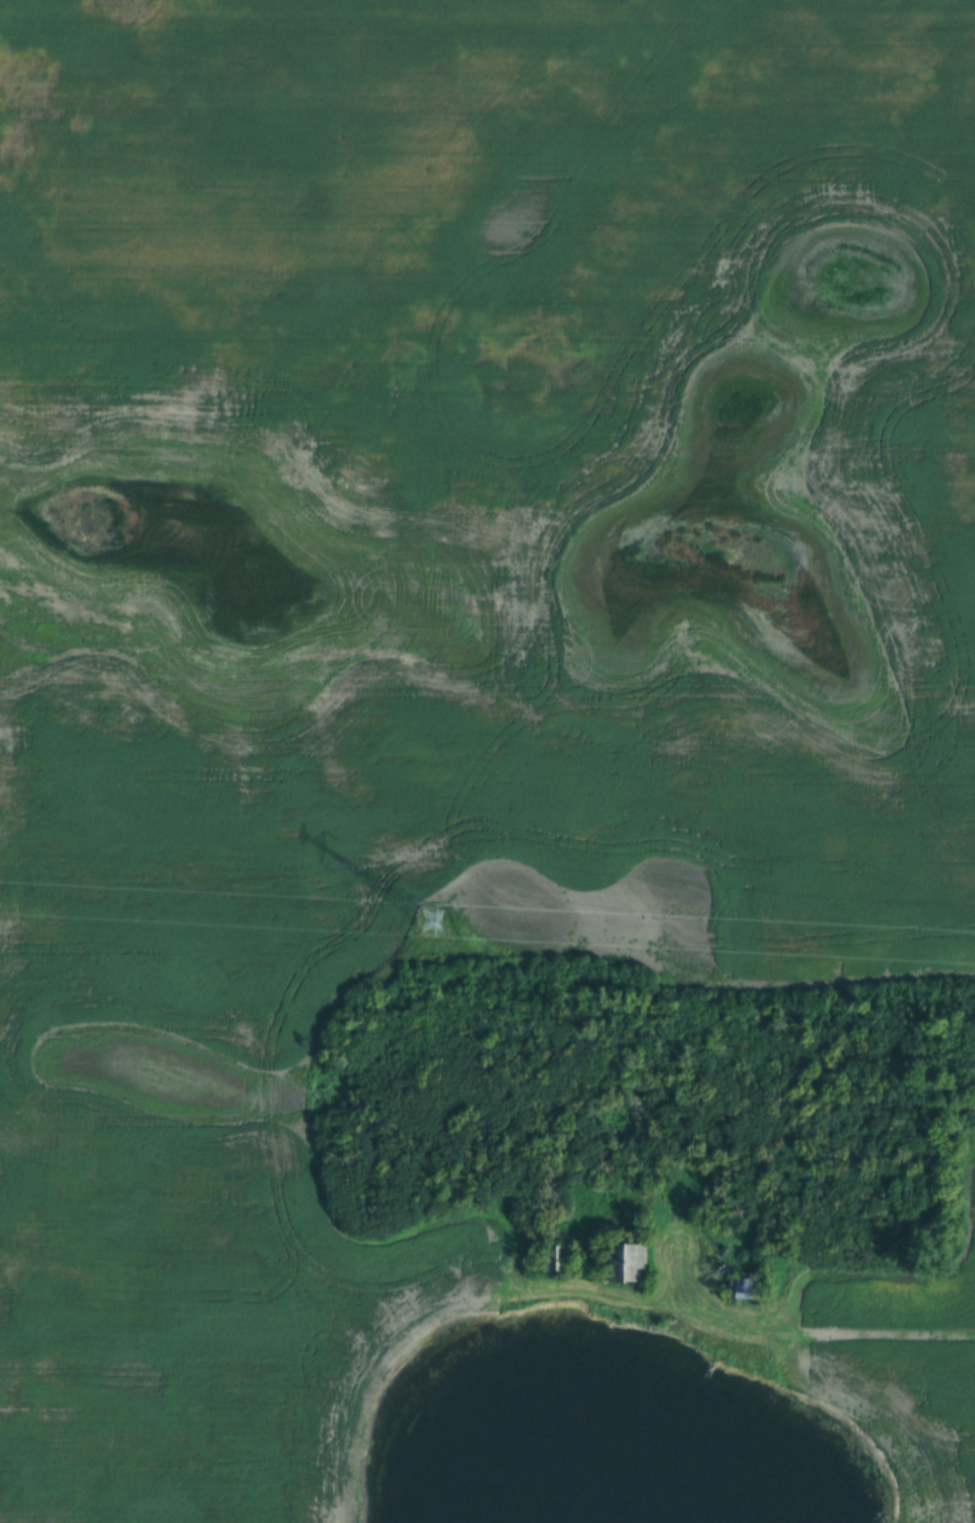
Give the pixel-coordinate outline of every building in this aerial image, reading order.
[(644,1282),(644,1244),(601,1243),(600,1281),(644,1282)] [(733,1284),(733,1299),(751,1299),(751,1284),(733,1284)]
